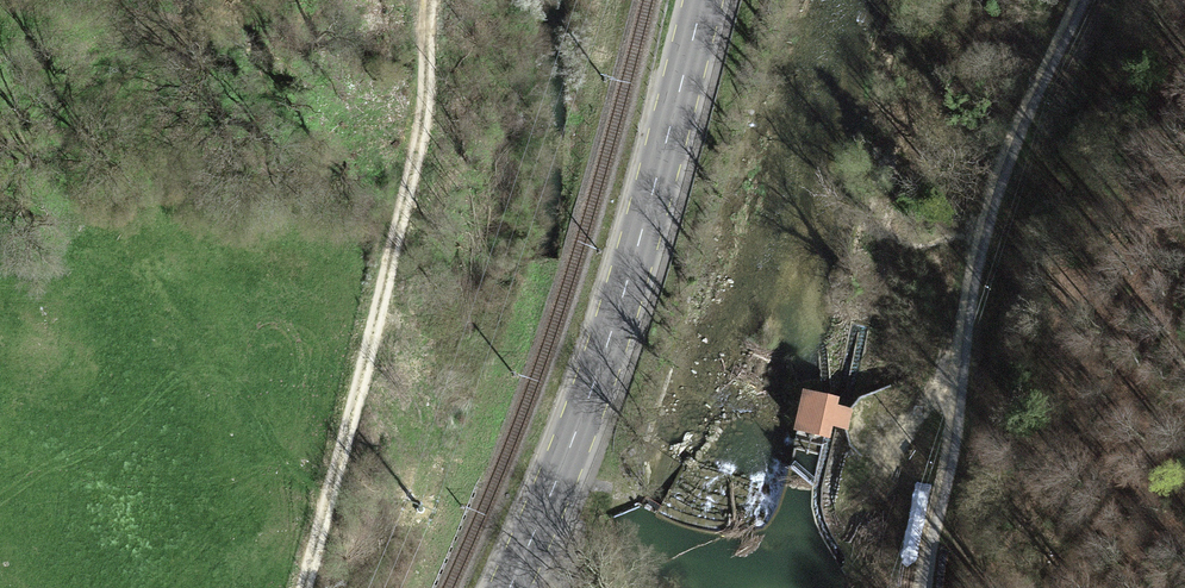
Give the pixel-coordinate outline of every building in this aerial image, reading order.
[(833,430),(796,422),(787,466),(813,472),(824,474),(827,457),(843,460),(846,445),(831,442),(833,430)]
